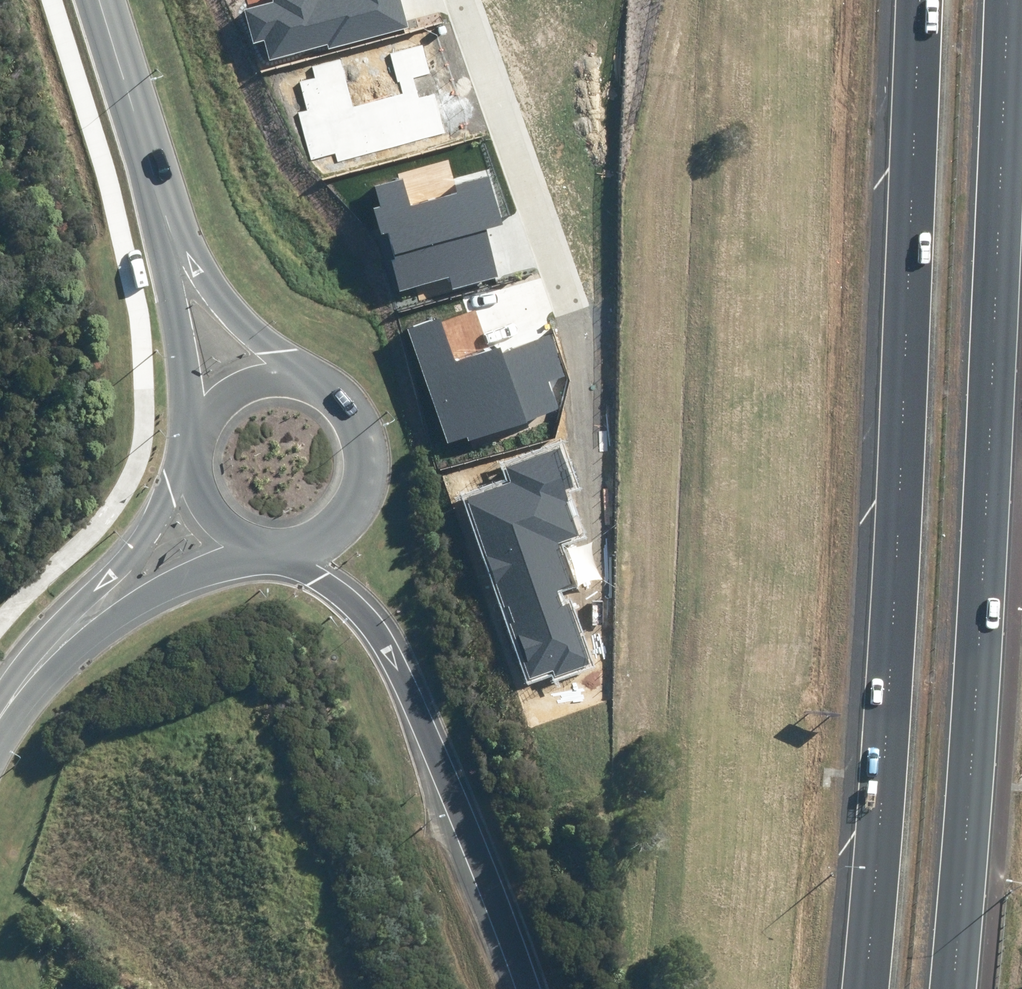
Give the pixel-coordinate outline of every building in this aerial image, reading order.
[(269,60),(327,44),(329,49),(407,28),(399,0),(274,0),(274,1),(244,10),(253,43),(263,40),(269,60)] [(448,277),(452,290),(498,278),(485,230),(503,225),(490,175),(454,184),(457,194),(410,206),(403,179),(375,186),(380,207),(374,208),(381,235),(389,233),(395,256),(390,257),(399,290),(448,277)] [(466,437),(467,442),(560,410),(550,381),(566,376),(551,335),(502,352),(501,347),(456,362),(440,318),(406,330),(447,444),(466,437)] [(554,671),(556,678),(592,666),(570,603),(565,604),(560,591),(572,587),(557,542),(577,535),(561,491),(574,487),(560,448),(506,467),(511,482),(467,497),(530,679),(554,671)]
